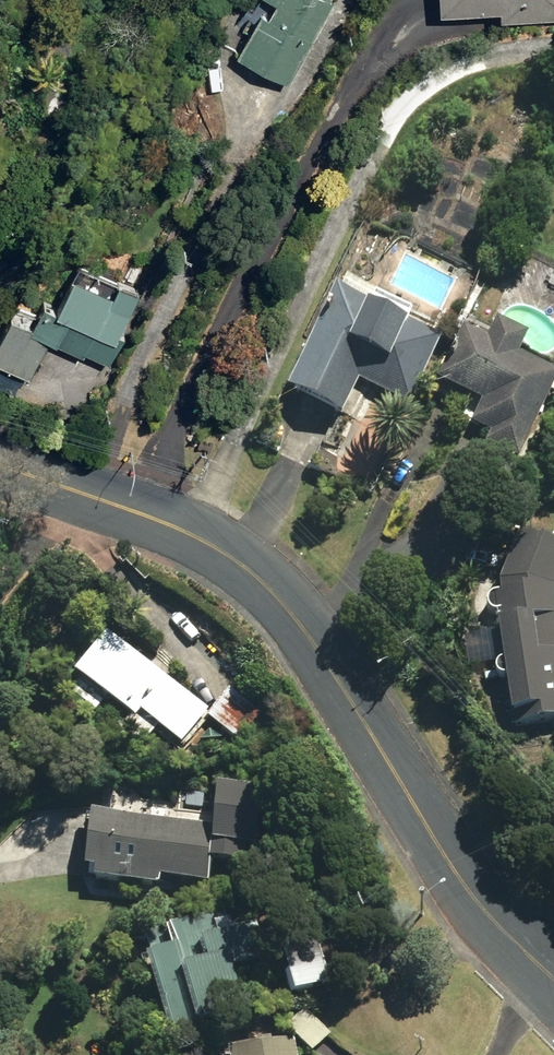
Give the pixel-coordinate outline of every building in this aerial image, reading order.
[(289,80),(329,0),(269,0),(264,10),(254,5),(230,51),(289,80)] [(501,13),(553,10),(553,0),(436,0),(436,7),(499,3),(501,13)] [(28,376),(47,337),(80,353),(83,349),(106,360),(121,330),(115,327),(131,295),(87,271),(90,265),(74,256),(57,291),(46,286),(28,321),(6,310),(0,322),(0,361),(28,376)] [(406,322),(410,312),(346,283),(341,293),(332,288),(286,389),(341,415),(357,380),(410,404),(440,338),(406,322)] [(520,460),(553,387),(553,375),(517,358),(526,338),(495,323),(486,343),(461,329),(435,382),(482,403),(473,424),(491,432),(485,445),(520,460)] [(508,726),(553,719),(553,600),(553,592),(553,588),(553,549),(518,536),(496,585),(499,596),(490,597),(508,726)] [(135,714),(179,748),(207,713),(105,632),(72,673),(78,678),(68,691),(95,713),(105,700),(130,720),(135,714)] [(240,744),(262,715),(228,689),(206,718),(240,744)] [(254,848),(259,790),(214,786),(209,826),(86,812),(81,871),(91,872),(90,880),(156,888),(158,878),(208,884),(210,862),(243,863),(244,848),(254,848)] [(145,961),(168,1034),(242,1010),(226,960),(260,949),(254,928),(205,944),(197,920),(144,937),(150,959),(145,961)] [(276,955),(288,997),(330,984),(317,943),(276,955)] [(288,1025),(313,1051),(331,1033),(306,1007),(288,1025)] [(224,1054),(296,1054),(292,1036),(223,1050),(224,1054)]
